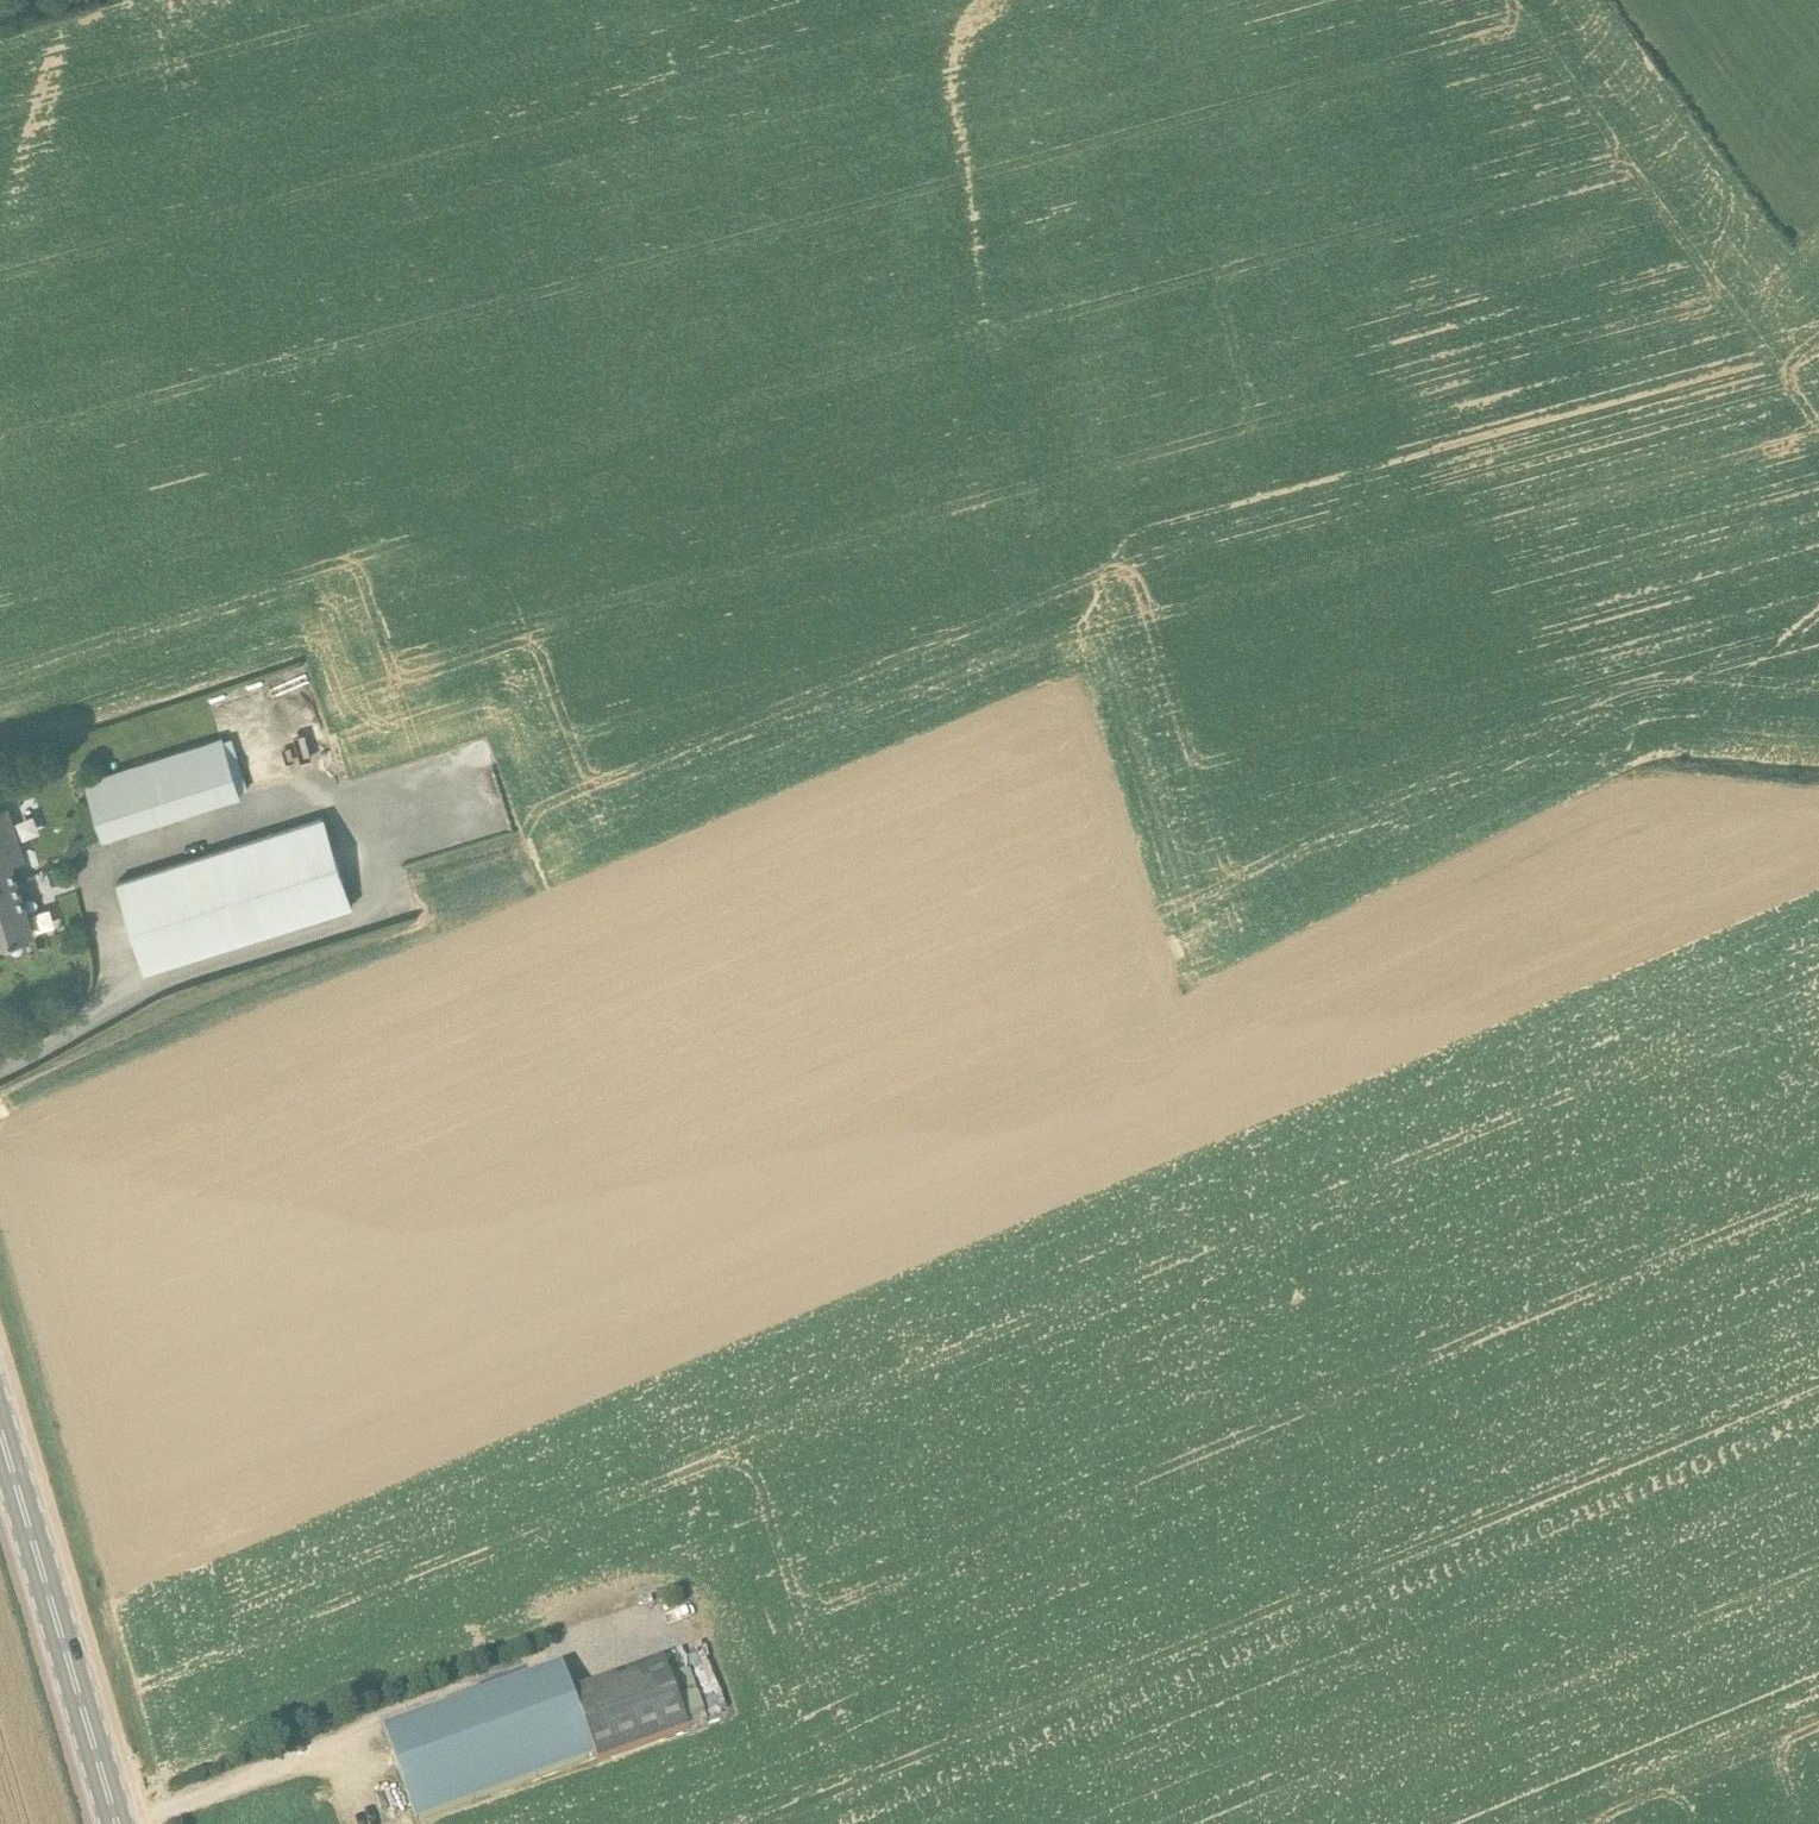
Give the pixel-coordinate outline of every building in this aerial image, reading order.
[(103,838),(241,795),(224,739),(85,783),(103,838)] [(15,878),(10,861),(21,858),(5,808),(0,810),(0,883),(15,878)] [(144,971),(352,907),(324,817),(116,882),(144,971)] [(15,878),(0,883),(0,942),(32,932),(15,878)] [(573,1693),(597,1756),(596,1756),(598,1762),(689,1730),(663,1661),(573,1693)] [(573,1693),(562,1666),(382,1733),(418,1822),(596,1756),(597,1756),(573,1693)]
